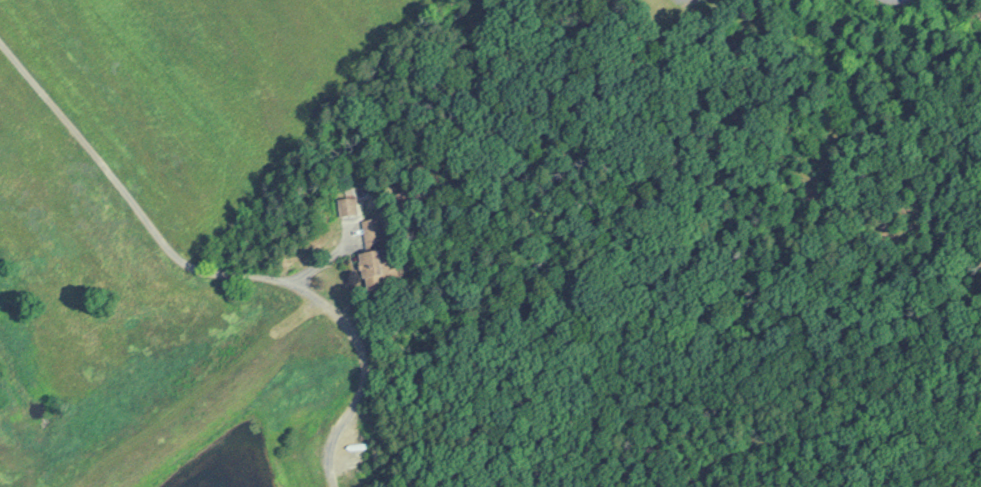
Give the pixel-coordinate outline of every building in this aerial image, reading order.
[(339,199),(356,197),(358,213),(341,215),(339,199)] [(362,220),(380,218),(384,247),(366,250),(362,220)] [(360,254),(364,278),(367,277),(369,289),(386,286),(384,273),(399,271),(397,260),(392,261),(390,249),(360,254)] [(347,451),(359,441),(363,445),(351,455),(347,451)]
